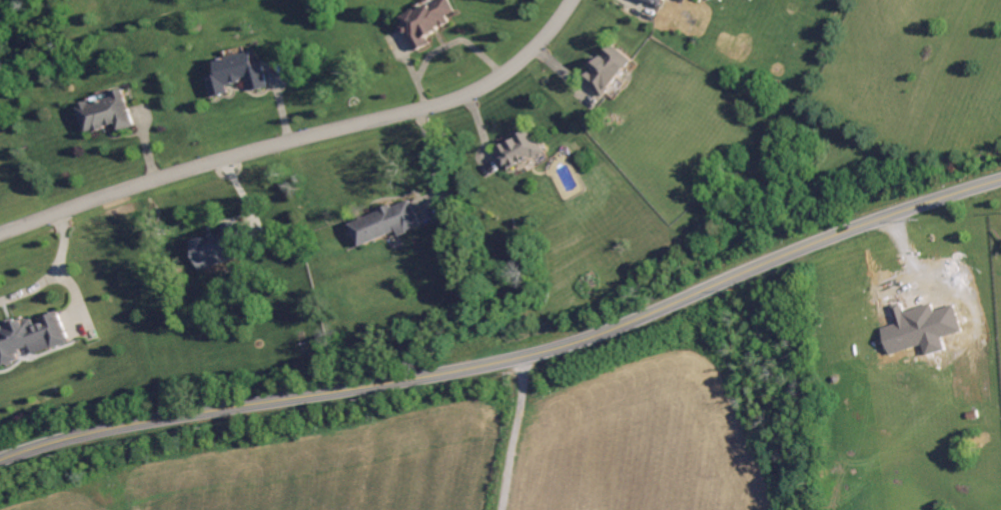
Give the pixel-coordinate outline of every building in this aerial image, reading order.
[(448,15),(456,12),(451,0),(442,0),(404,15),(408,25),(405,26),(416,52),(432,46),(428,35),(452,25),(448,15)] [(586,82),(610,97),(634,57),(610,43),(586,82)] [(214,96),(230,93),(228,84),(249,79),(251,90),(269,87),(264,63),(256,65),(253,51),(216,60),(220,74),(210,77),(214,96)] [(137,126),(126,88),(104,94),(105,100),(94,103),(93,101),(80,105),(88,133),(117,125),(119,132),(137,126)] [(545,151),(533,129),(496,148),(508,170),(545,151)] [(351,223),(360,247),(399,232),(400,235),(423,226),(412,199),(351,223)] [(224,233),(191,241),(198,269),(235,260),(233,253),(246,249),(239,221),(222,225),(224,233)] [(943,340),(935,311),(905,319),(904,315),(893,318),(895,324),(882,327),(889,355),(943,340)] [(58,314),(34,322),(32,317),(16,322),(15,319),(5,322),(6,326),(0,328),(0,361),(1,365),(18,360),(15,352),(30,347),(32,354),(68,342),(58,314)]
